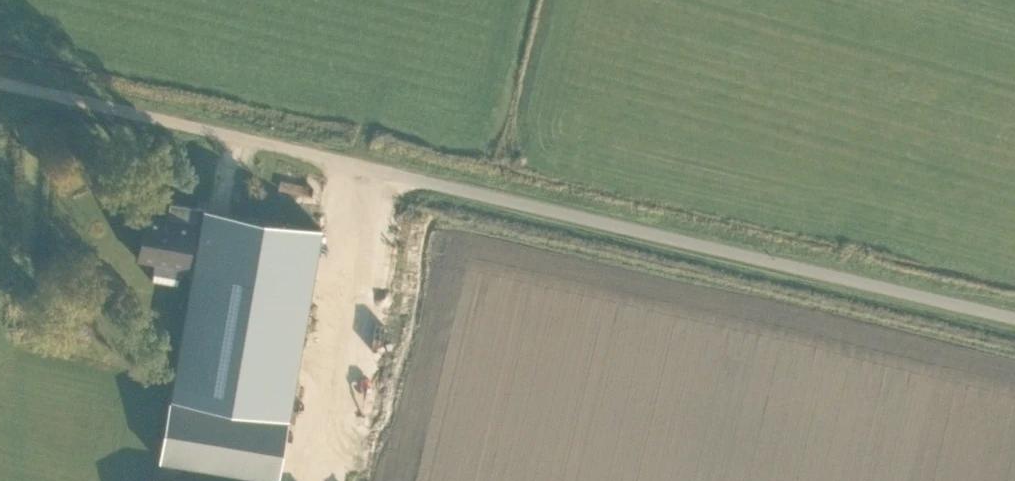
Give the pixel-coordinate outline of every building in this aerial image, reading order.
[(319,227),(200,206),(169,200),(166,217),(144,213),(137,257),(191,266),(169,397),(287,418),(319,227)] [(288,420),(169,399),(159,460),(278,480),(288,420)]
